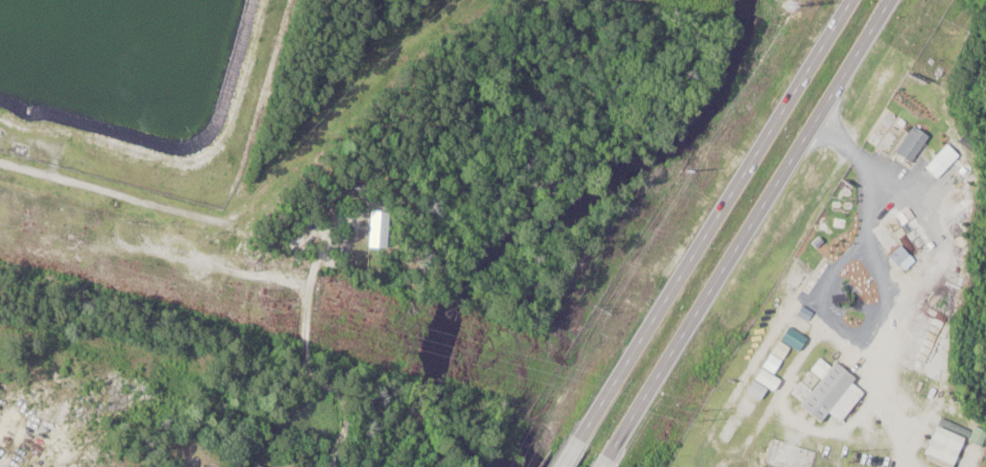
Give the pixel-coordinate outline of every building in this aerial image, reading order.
[(892,151),(905,161),(923,137),(910,127),(892,151)] [(935,179),(955,157),(943,146),(923,168),(935,179)] [(375,246),(395,246),(395,210),(375,210),(375,246)] [(924,267),(936,259),(928,248),(916,256),(924,267)] [(806,279),(800,273),(793,279),(800,285),(806,279)] [(837,290),(862,304),(869,292),(844,277),(837,290)] [(773,351),(788,355),(796,331),(803,333),(809,316),(793,311),(787,328),(782,326),(773,351)] [(839,423),(862,394),(848,383),(852,378),(831,363),(829,366),(818,357),(790,394),(800,401),(796,407),(816,422),(824,412),(839,423)] [(951,466),(963,438),(933,426),(921,454),(951,466)]
